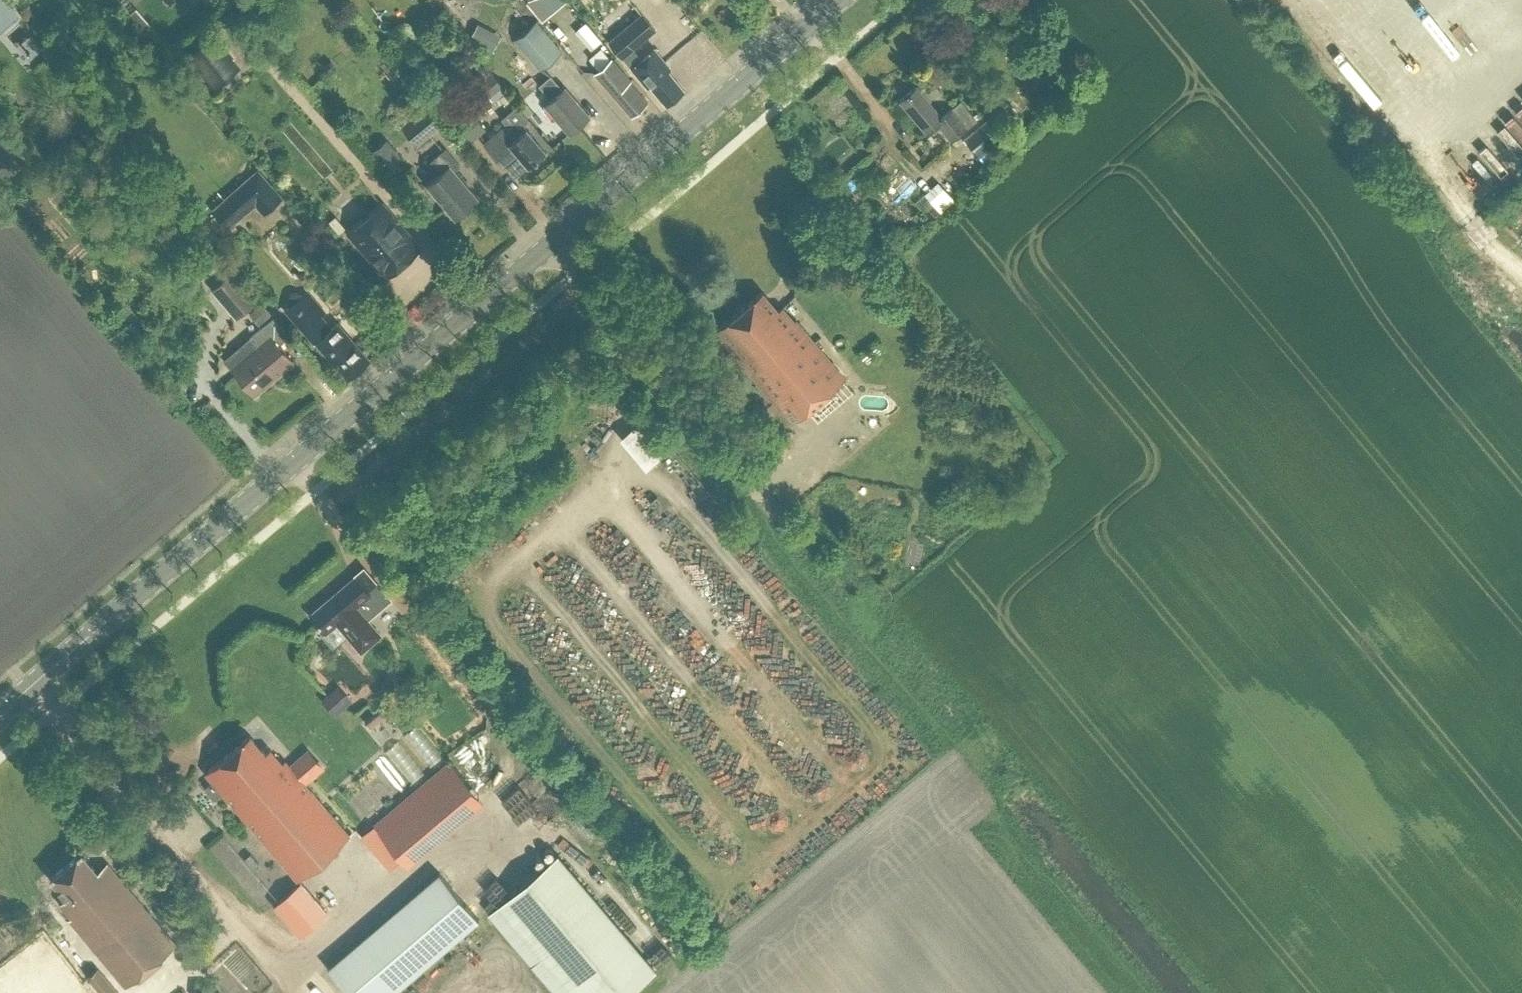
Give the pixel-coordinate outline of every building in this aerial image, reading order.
[(1,29),(19,14),(7,0),(0,0),(0,28),(1,29)] [(651,83),(667,103),(685,88),(668,69),(671,66),(655,47),(642,57),(634,48),(657,29),(644,13),(611,39),(649,86),(651,83)] [(596,43),(607,34),(591,16),(581,24),(596,43)] [(1444,19),(1438,25),(1455,43),(1461,36),(1444,19)] [(478,22),(469,38),(493,51),(501,35),(478,22)] [(562,51),(538,22),(520,38),(544,66),(562,51)] [(216,85),(238,66),(212,36),(190,55),(216,85)] [(607,83),(632,113),(648,100),(648,99),(648,100),(630,78),(631,77),(614,56),(597,70),(607,83)] [(474,87),(484,99),(501,84),(491,73),(474,87)] [(541,83),(552,97),(546,102),(570,131),(590,114),(566,85),(563,87),(552,74),(541,83)] [(939,123),(952,139),(969,125),(954,106),(942,116),(916,85),(899,99),(927,132),(939,123)] [(1521,155),(1521,101),(1478,135),(1492,153),(1483,160),(1495,176),(1521,155)] [(402,124),(417,142),(441,122),(425,104),(402,124)] [(505,126),(485,143),(504,165),(505,164),(515,175),(528,164),(529,164),(545,150),(526,127),(523,124),(528,119),(516,106),(501,118),(510,128),(508,129),(505,126)] [(455,128),(467,142),(484,128),(472,113),(455,128)] [(387,139),(374,150),(387,165),(400,154),(387,139)] [(460,163),(447,147),(431,160),(441,171),(427,183),(456,216),(478,196),(454,168),(460,163)] [(213,208),(226,224),(253,200),(263,212),(281,196),(258,169),(213,208)] [(399,223),(382,203),(349,231),(386,275),(419,247),(406,231),(403,234),(397,226),(399,223)] [(213,287),(237,315),(254,300),(230,272),(213,287)] [(318,338),(349,374),(370,357),(336,317),(331,322),(319,309),(324,305),(309,288),(288,307),(317,340),(318,338)] [(778,309),(762,290),(715,329),(793,421),(845,377),(795,318),(794,320),(782,305),(778,309)] [(250,314),(260,326),(273,315),(263,303),(250,314)] [(257,345),(232,366),(254,392),(293,360),(278,342),(288,333),(273,315),(250,336),(257,345)] [(884,334),(866,349),(872,356),(890,341),(884,334)] [(640,414),(624,428),(651,458),(667,444),(640,414)] [(380,633),(367,617),(390,598),(377,582),(368,590),(355,575),(311,613),(326,631),(337,621),(361,649),(380,633)] [(376,686),(384,695),(397,684),(389,675),(376,686)] [(319,699),(334,715),(350,700),(335,684),(319,699)] [(269,748),(265,752),(249,734),(206,772),(298,878),(350,834),(285,759),(282,762),(269,748)] [(107,861),(98,870),(81,851),(51,876),(67,896),(60,901),(72,916),(69,918),(126,986),(176,943),(107,861)] [(653,970),(555,854),(500,901),(578,992),(626,992),(653,970)] [(328,966),(351,992),(390,992),(478,917),(439,871),(328,966)] [(306,876),(278,900),(304,930),(332,907),(306,876)] [(101,967),(89,977),(103,992),(121,992),(122,992),(101,967)] [(197,992),(218,992),(209,982),(197,992)]
